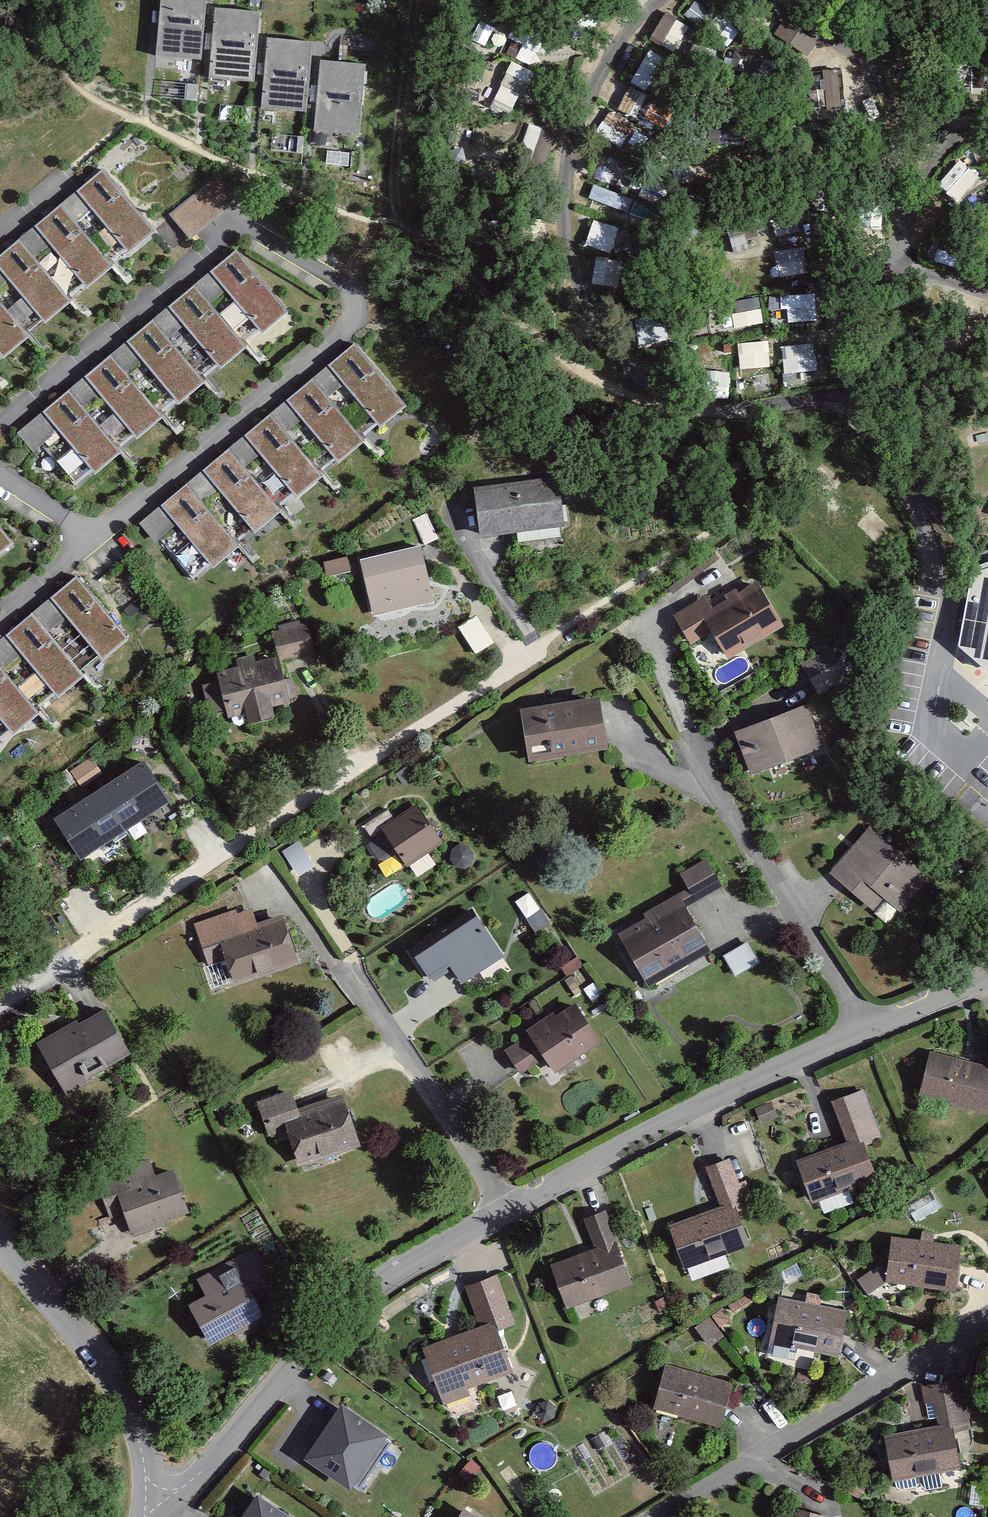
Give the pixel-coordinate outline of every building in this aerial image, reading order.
[(213,8),(166,4),(159,75),(206,80),(213,8)] [(672,45),(685,21),(661,8),(648,33),(672,45)] [(781,16),(771,31),(803,51),(812,36),(781,16)] [(267,32),(222,27),(215,98),(259,102),(267,32)] [(643,55),(628,76),(642,86),(656,65),(643,55)] [(321,63),(277,58),(268,128),(312,133),(321,63)] [(494,97),(514,105),(530,66),(510,58),(494,97)] [(838,66),(806,67),(808,112),(839,111),(838,66)] [(374,84),(328,79),(319,148),(365,154),(374,84)] [(635,114),(644,88),(626,82),(617,107),(635,114)] [(523,153),(547,158),(553,127),(529,123),(523,153)] [(937,176),(953,196),(977,176),(962,157),(937,176)] [(595,184),(591,196),(628,207),(632,195),(595,184)] [(247,213),(226,186),(177,224),(198,250),(247,213)] [(102,190),(0,275),(0,308),(5,303),(40,344),(62,325),(29,286),(46,272),(80,312),(109,288),(77,250),(89,241),(123,282),(155,255),(102,190)] [(612,250),(619,225),(594,217),(587,242),(612,250)] [(776,251),(785,276),(806,268),(797,244),(776,251)] [(614,283),(618,258),(598,255),(594,280),(614,283)] [(290,327),(238,266),(20,451),(32,465),(57,443),(91,483),(112,466),(81,429),(100,413),(134,454),(161,432),(128,393),(141,382),(175,422),(203,398),(169,359),(183,347),(217,388),(248,362),(214,322),(225,313),(259,354),(290,327)] [(818,318),(818,291),(779,292),(779,319),(818,318)] [(763,323),(763,298),(735,298),(736,323),(763,323)] [(22,359),(0,333),(0,377),(22,359)] [(770,339),(741,340),(742,365),(771,364),(770,339)] [(817,341),(785,342),(786,379),(818,378),(817,341)] [(414,417),(361,354),(143,536),(160,556),(181,538),(215,579),(242,556),(209,517),(226,503),(258,541),(282,521),(247,480),(265,465),(300,507),(324,487),(291,447),(306,434),(341,476),(371,450),(338,411),(347,403),(381,444),(414,417)] [(553,476),(470,485),(475,535),(558,526),(553,476)] [(418,548),(358,560),(370,618),(430,606),(418,548)] [(350,574),(347,558),(318,564),(322,580),(350,574)] [(973,568),(958,647),(987,671),(987,562),(973,568)] [(778,631),(753,588),(711,612),(704,600),(671,618),(689,648),(707,638),(722,663),(778,631)] [(75,598),(0,661),(0,745),(7,754),(35,730),(2,692),(19,677),(51,715),(78,692),(45,654),(63,639),(96,677),(123,654),(75,598)] [(482,613),(462,621),(473,649),(493,641),(482,613)] [(271,631),(276,659),(252,664),(250,658),(235,661),(237,668),(214,673),(216,681),(197,685),(203,716),(220,713),(222,719),(240,715),(242,725),(272,719),(270,709),(297,703),(291,678),(277,681),(273,661),(307,654),(301,625),(271,631)] [(832,648),(799,664),(812,690),(845,674),(832,648)] [(596,697),(515,710),(522,757),(604,744),(596,697)] [(803,704),(730,732),(746,777),(820,749),(803,704)] [(145,776),(51,834),(76,875),(170,817),(145,776)] [(968,795),(987,818),(987,778),(968,795)] [(441,845),(413,806),(391,821),(385,811),(359,829),(368,843),(382,834),(406,869),(441,845)] [(941,887),(868,827),(826,877),(872,915),(883,902),(910,924),(941,887)] [(450,863),(452,866),(454,868),(458,870),(461,870),(465,869),(468,867),(471,864),(472,860),(471,856),(470,853),(467,850),(464,848),(461,848),(457,848),(454,850),(451,852),(450,856),(449,859),(450,863)] [(688,914),(724,893),(705,860),(676,877),(684,891),(641,916),(644,920),(614,938),(645,991),(710,952),(688,914)] [(549,927),(527,896),(513,906),(535,937),(549,927)] [(296,964),(282,916),(251,926),(245,907),(192,923),(205,967),(224,962),(231,984),(296,964)] [(503,959),(472,914),(408,958),(425,983),(444,970),(458,990),(503,959)] [(758,964),(745,942),(718,957),(731,979),(758,964)] [(565,980),(583,967),(576,957),(557,970),(565,980)] [(596,1045),(571,1006),(554,1017),(551,1012),(522,1030),(526,1037),(503,1052),(517,1074),(542,1058),(552,1073),(596,1045)] [(91,1034),(23,1068),(43,1108),(111,1075),(91,1034)] [(930,1055),(921,1094),(985,1110),(987,1096),(987,1050),(984,1068),(930,1055)] [(362,1147),(344,1093),(298,1109),(292,1091),(256,1103),(267,1136),(284,1130),(297,1169),(362,1147)] [(843,1143),(794,1161),(809,1203),(873,1180),(861,1145),(879,1139),(862,1093),(829,1105),(843,1143)] [(716,1207),(664,1224),(679,1271),(746,1248),(733,1209),(746,1204),(730,1156),(701,1165),(716,1207)] [(152,1175),(147,1159),(94,1176),(108,1218),(124,1213),(130,1233),(187,1214),(172,1169),(152,1175)] [(592,1250),(548,1265),(563,1309),(631,1286),(605,1211),(581,1219),(592,1250)] [(960,1244),(887,1234),(881,1276),(872,1266),(854,1282),(865,1294),(880,1281),(954,1291),(960,1244)] [(284,1304),(257,1252),(246,1257),(243,1252),(225,1261),(228,1268),(214,1275),(211,1269),(192,1279),(201,1296),(188,1302),(208,1342),(284,1304)] [(498,1271),(459,1284),(474,1325),(417,1345),(438,1404),(468,1393),(466,1386),(511,1370),(496,1330),(516,1323),(498,1271)] [(847,1312),(774,1294),(758,1360),(796,1369),(799,1358),(810,1361),(812,1353),(835,1359),(847,1312)] [(733,1385),(665,1363),(643,1420),(671,1430),(675,1416),(717,1428),(733,1385)] [(960,1382),(925,1389),(931,1424),(879,1435),(888,1483),(957,1470),(950,1434),(969,1430),(960,1382)] [(336,1402),(298,1457),(346,1488),(383,1434),(336,1402)] [(484,1469),(473,1459),(457,1474),(469,1485),(484,1469)] [(254,1492),(237,1516),(290,1516),(254,1492)] [(461,1506),(454,1516),(479,1516),(461,1506)]
